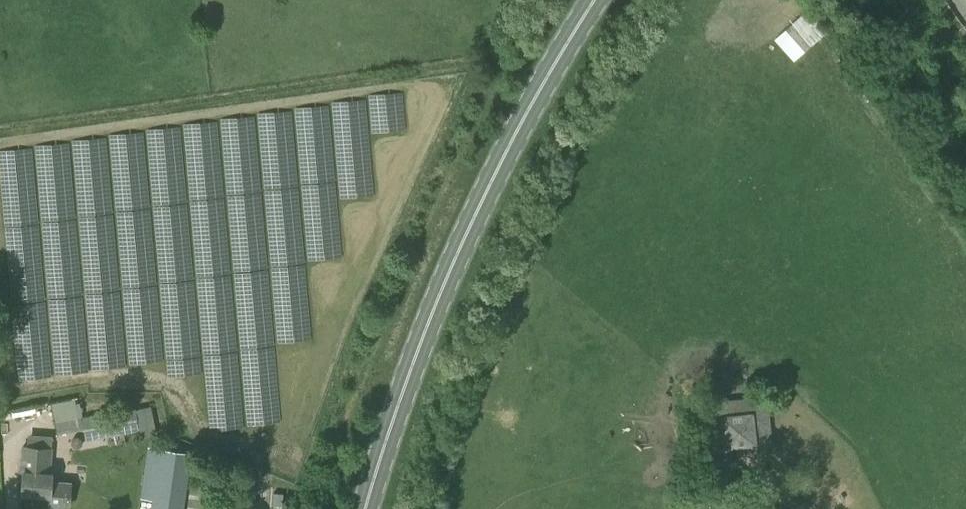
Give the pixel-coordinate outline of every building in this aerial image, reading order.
[(793,22),(785,29),(804,51),(812,44),(793,22)] [(710,463),(733,460),(731,446),(772,442),(767,396),(704,403),(710,463)] [(87,438),(140,428),(136,406),(83,416),(87,438)] [(70,508),(70,505),(72,485),(52,483),(53,472),(51,472),(53,447),(22,445),(20,469),(25,469),(23,491),(49,493),(47,506),(70,508)] [(157,463),(144,461),(140,494),(152,497),(150,508),(182,508),(191,451),(158,447),(157,463)] [(190,485),(187,508),(211,508),(214,489),(190,485)]
